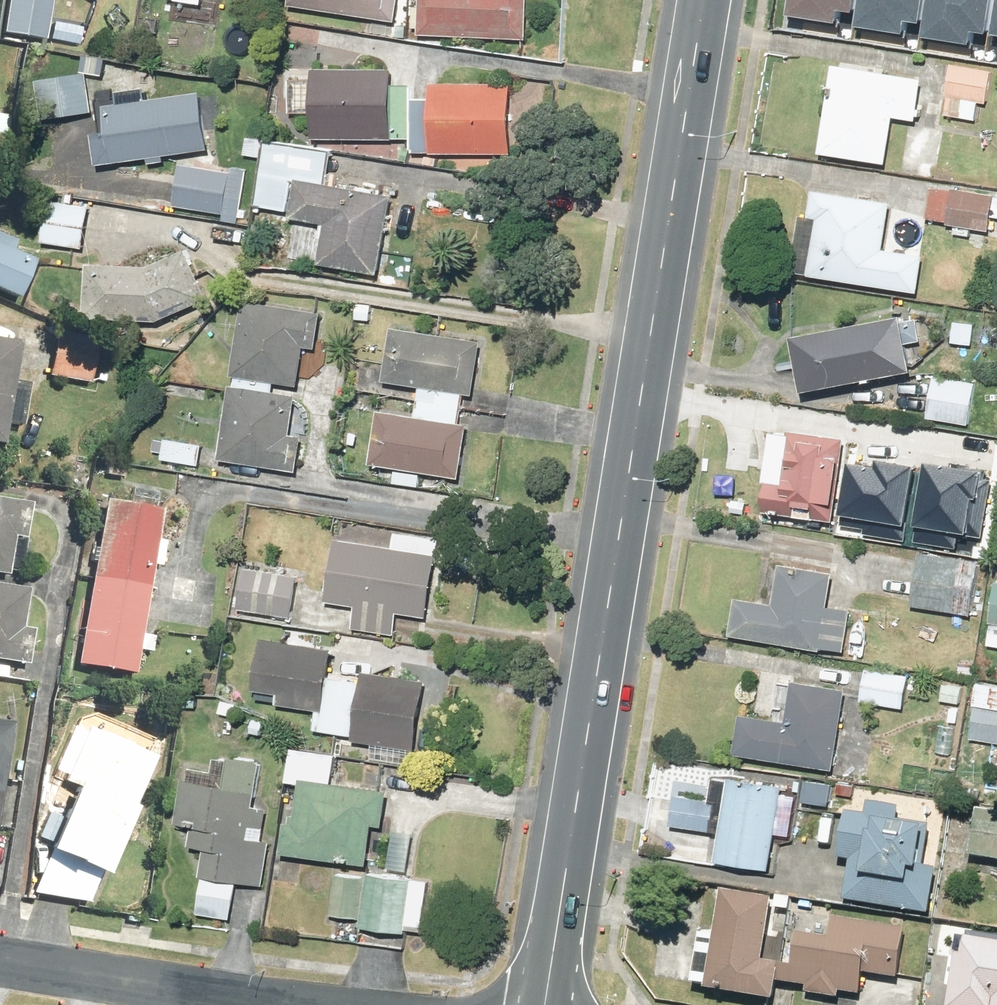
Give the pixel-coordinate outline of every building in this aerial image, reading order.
[(2,33),(44,40),(50,0),(7,0),(2,33)] [(290,6),(397,22),(401,0),(291,0),(290,6)] [(420,35),(528,40),(530,0),(422,0),(420,35)] [(790,18),(835,26),(839,3),(852,5),(853,0),(793,0),(790,18)] [(855,29),(900,37),(904,15),(917,17),(920,0),(860,0),(855,29)] [(932,41),(977,49),(981,26),(994,28),(996,11),(996,0),(939,0),(932,41)] [(994,71),(953,64),(947,96),(949,96),(945,116),(976,121),(980,102),(988,104),(994,71)] [(925,79),(835,65),(821,154),(888,165),(895,117),(919,121),(925,79)] [(314,140),(413,140),(413,101),(413,85),(393,85),(393,69),(314,69),(314,80),(291,80),(291,114),(314,114),(314,140)] [(94,113),(88,73),(35,80),(40,120),(94,113)] [(512,154),(512,85),(436,85),(436,101),(413,101),(413,140),(413,154),(433,153),(433,155),(512,154)] [(166,156),(211,149),(203,92),(149,99),(147,88),(123,91),(125,103),(106,106),(110,130),(94,133),(99,166),(149,158),(150,164),(167,162),(166,156)] [(380,275),(395,197),(328,184),(334,153),(269,141),(257,206),(293,213),(292,218),(327,224),(320,264),(380,275)] [(182,164),(175,206),(226,215),(228,200),(243,202),(249,170),(231,167),(230,172),(182,164)] [(949,225),(991,232),(993,218),(996,218),(996,197),(996,195),(954,188),(954,191),(932,188),(928,219),(949,223),(949,225)] [(792,273),(920,294),(926,257),(886,250),(893,203),(815,191),(811,217),(802,215),(792,273)] [(43,242),(85,249),(92,207),(50,201),(43,242)] [(16,298),(32,260),(15,253),(19,243),(0,235),(0,291),(16,298)] [(160,321),(210,300),(188,250),(150,267),(91,264),(88,318),(160,321)] [(318,348),(323,314),(244,302),(233,376),(239,377),(237,387),(232,387),(221,461),(299,473),(305,437),(293,436),(299,397),(275,393),(276,382),(300,386),(306,347),(318,348)] [(795,337),(806,393),(916,372),(911,344),(923,342),(918,318),(906,321),(905,316),(795,337)] [(976,324),(956,322),(953,343),(973,346),(976,324)] [(484,342),(394,327),(385,381),(422,387),(417,416),(380,411),(372,465),(462,479),(471,425),(461,424),(465,395),(475,396),(484,342)] [(0,340),(0,445),(1,445),(16,342),(0,340)] [(53,343),(48,376),(89,383),(94,350),(53,343)] [(977,383),(936,377),(929,418),(971,425),(977,383)] [(836,522),(847,439),(791,431),(791,435),(773,432),(765,493),(769,493),(766,512),(836,522)] [(847,512),(844,526),(907,538),(911,518),(907,517),(917,465),(881,458),(880,464),(853,458),(843,511),(847,512)] [(987,486),(990,472),(927,460),(923,480),(927,481),(917,533),(953,540),(954,534),(981,540),(991,487),(987,486)] [(156,540),(161,510),(154,508),(157,492),(132,488),(129,504),(102,500),(75,665),(134,675),(138,651),(151,653),(153,637),(140,635),(152,565),(160,566),(164,541),(156,540)] [(0,499),(0,575),(19,578),(30,503),(0,499)] [(400,549),(337,539),(328,603),(357,608),(354,629),(395,636),(398,614),(429,619),(439,555),(425,553),(426,546),(401,543),(400,549)] [(913,607),(973,616),(982,562),(922,553),(913,607)] [(738,599),(731,636),(823,652),(823,648),(846,652),(853,611),(830,608),(836,574),(781,565),(775,605),(738,599)] [(299,578),(247,569),(240,610),(292,618),(299,578)] [(26,665),(32,630),(21,628),(27,589),(0,584),(0,661),(26,665)] [(988,646),(996,648),(996,588),(988,646)] [(428,682),(364,673),(363,682),(330,677),(334,650),(263,640),(255,691),(280,695),(279,705),(318,711),(315,731),(355,737),(354,742),(374,745),(372,759),(415,765),(428,682)] [(862,702),(905,709),(911,677),(867,670),(862,702)] [(836,771),(849,690),(795,681),(788,722),(743,715),(737,754),(836,771)] [(980,683),(971,739),(996,744),(996,686),(980,683)] [(964,688),(945,684),(942,701),(961,704),(964,688)] [(11,723),(0,722),(0,795),(11,723)] [(103,876),(153,758),(85,729),(84,732),(72,727),(54,771),(66,776),(63,781),(72,785),(44,852),(103,876)] [(284,855),(370,866),(375,826),(386,828),(390,792),(344,786),(345,776),(336,775),(339,755),(294,750),(290,782),(302,784),(297,824),(288,823),(284,855)] [(258,799),(263,762),(233,757),(233,761),(217,758),(215,772),(192,768),(190,781),(185,780),(178,824),(194,826),(191,847),(207,849),(202,877),(205,877),(199,914),(233,920),(239,883),(264,887),(271,843),(264,842),(269,809),(263,808),(264,800),(258,799)] [(732,782),(715,779),(711,801),(677,796),(672,826),(723,833),(718,862),(772,870),(777,834),(791,836),(795,811),(781,809),(785,787),(732,779),(732,782)] [(846,902),(932,917),(940,870),(925,867),(932,827),(899,821),(901,809),(869,803),(867,816),(848,813),(840,860),(853,862),(846,902)] [(971,857),(996,861),(996,813),(979,810),(971,857)] [(424,932),(430,882),(369,875),(368,879),(337,875),(332,916),(363,920),(362,928),(407,934),(408,930),(424,932)] [(776,900),(724,892),(717,938),(703,936),(695,985),(709,987),(709,992),(777,1002),(780,984),(809,988),(808,995),(841,1000),(842,993),(863,996),(866,975),(900,980),(908,930),(835,919),(832,940),(800,935),(795,967),(766,963),(776,900)] [(970,934),(966,958),(962,958),(962,961),(955,960),(950,988),(957,990),(955,1004),(996,1004),(996,938),(970,934)]
